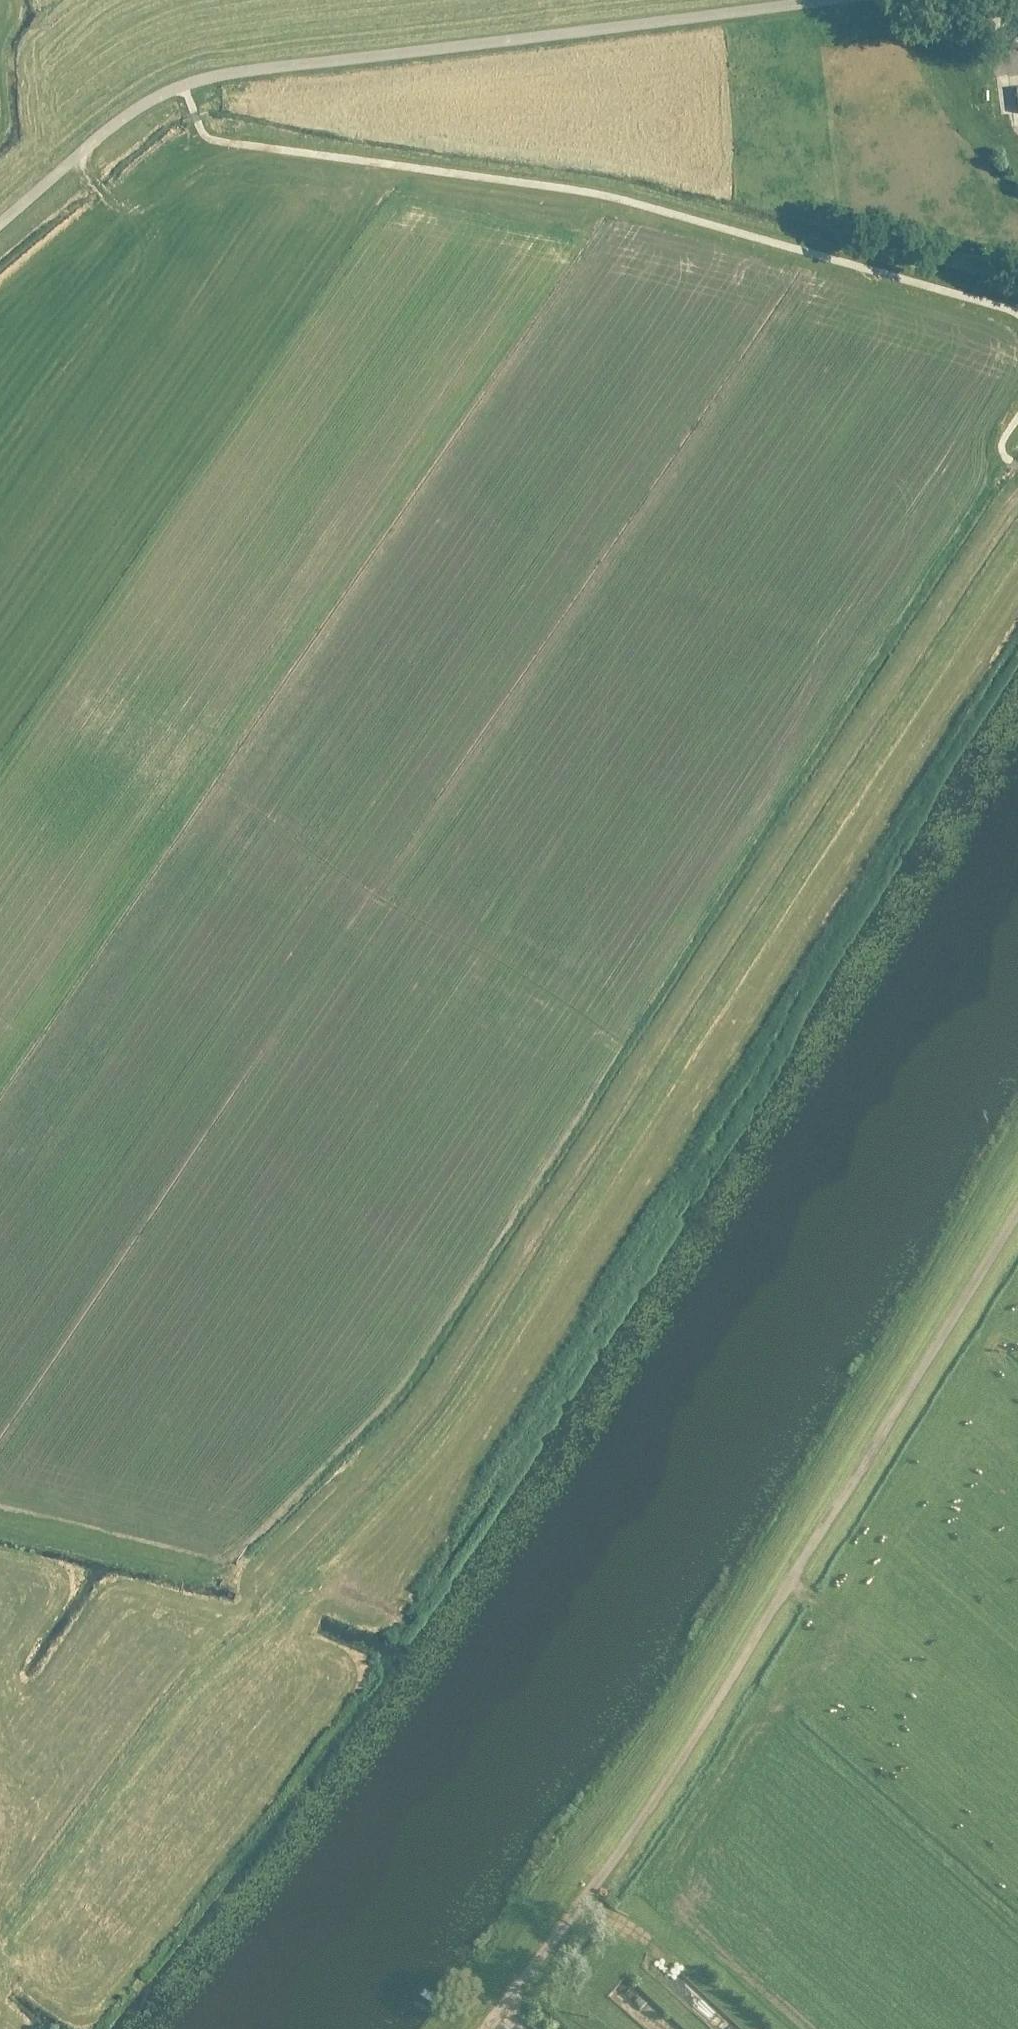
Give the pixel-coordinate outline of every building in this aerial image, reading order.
[(662,1988),(631,1960),(616,1977),(646,2005),(662,1988)] [(666,1998),(656,2004),(666,2020),(676,2014),(666,1998)] [(521,2017),(518,2022),(527,2028),(536,2028),(521,2017)]
